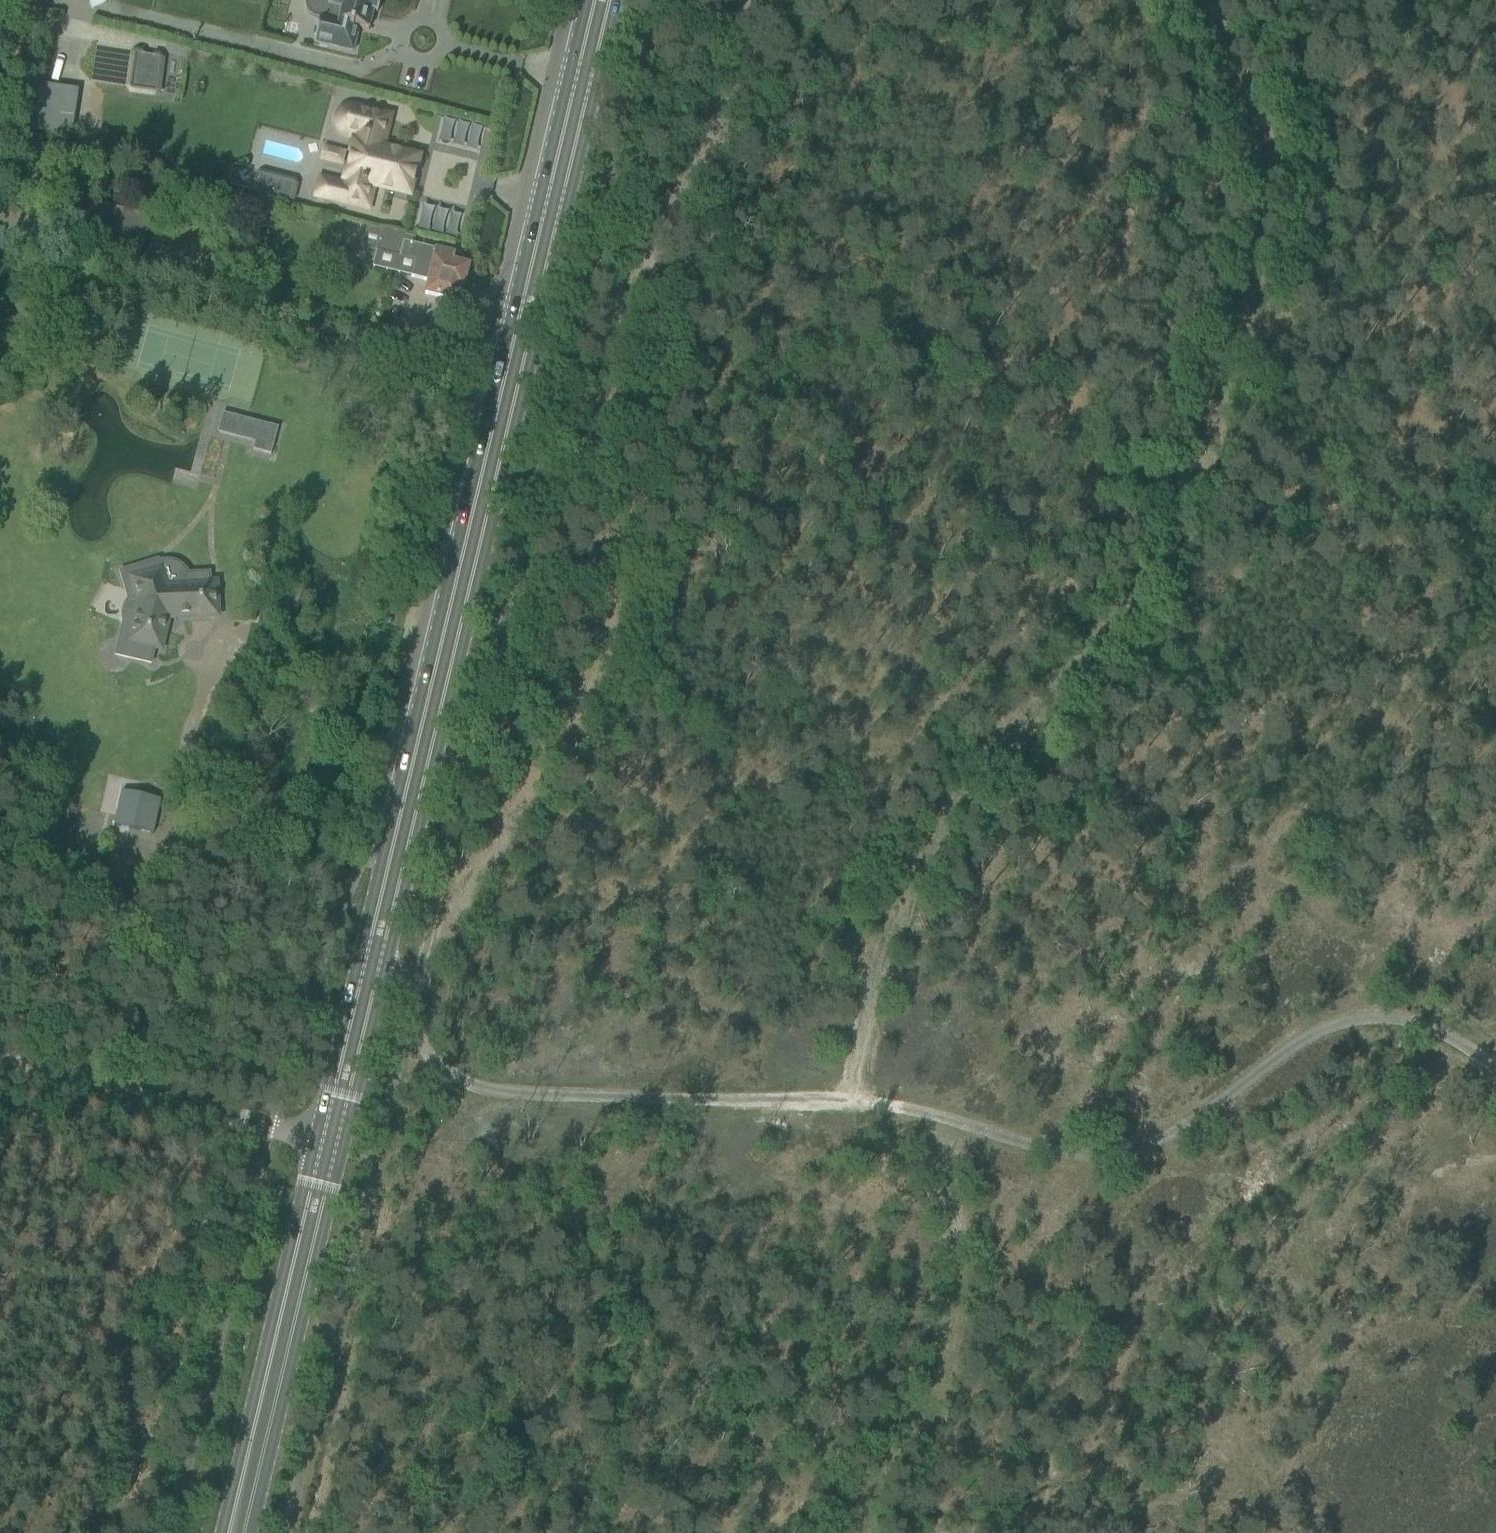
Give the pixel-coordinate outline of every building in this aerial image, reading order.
[(305,0),(304,5),(305,10),(308,15),(311,17),(319,20),(313,42),(353,52),(359,28),(368,30),(373,12),(377,13),(380,0),(305,0)] [(134,53),(129,86),(152,88),(156,57),(134,53)] [(36,124),(72,129),(77,92),(41,87),(36,124)] [(390,116),(353,107),(349,106),(339,110),(333,120),(335,128),(340,135),(350,138),(340,180),(318,174),(313,194),(366,207),(371,186),(409,195),(418,157),(382,148),(390,116)] [(295,202),(300,182),(260,172),(255,193),(257,193),(256,197),(270,201),(271,197),(295,202)] [(210,190),(212,180),(196,176),(194,186),(210,190)] [(394,213),(396,194),(377,193),(375,212),(394,213)] [(36,207),(0,198),(0,233),(28,240),(36,207)] [(148,219),(90,205),(77,258),(135,273),(148,219)] [(453,254),(434,249),(404,242),(406,235),(382,229),(376,252),(415,261),(412,277),(421,279),(417,292),(456,302),(459,289),(462,289),(468,266),(451,261),(453,254)] [(254,442),(252,450),(271,455),(278,427),(241,418),(236,437),(254,442)] [(177,467),(175,483),(198,486),(200,470),(177,467)] [(163,561),(159,562),(158,562),(157,560),(154,562),(156,570),(131,577),(136,594),(132,596),(129,599),(127,602),(123,611),(122,615),(123,618),(123,622),(115,655),(150,663),(154,647),(160,648),(167,617),(217,615),(215,583),(209,583),(209,573),(188,574),(185,570),(183,567),(179,565),(172,562),(168,561),(163,561)] [(121,791),(113,825),(153,834),(161,800),(121,791)]
